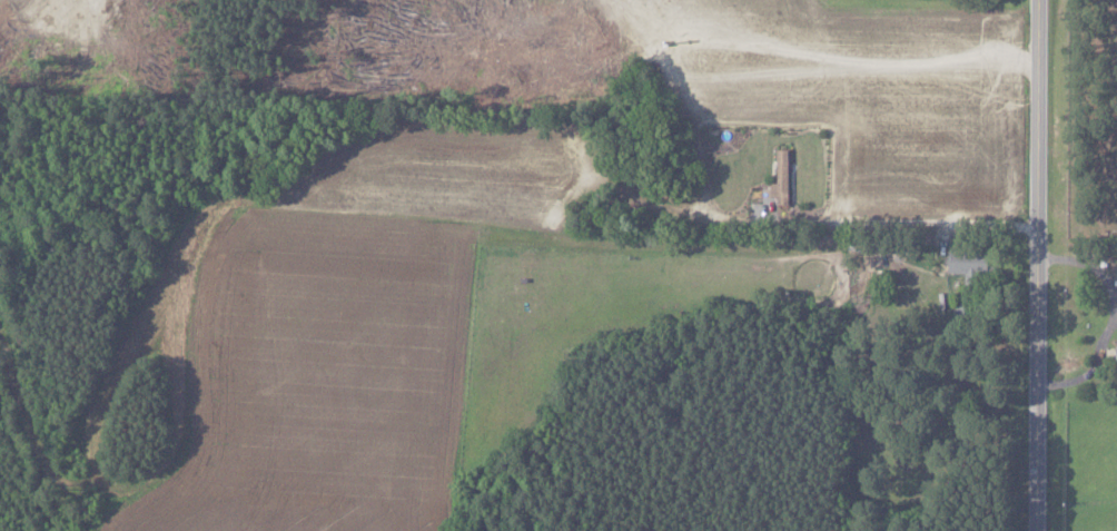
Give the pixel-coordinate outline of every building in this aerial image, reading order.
[(790,149),(776,149),(777,183),(773,183),(773,204),(791,204),(790,149)] [(951,272),(966,272),(966,283),(977,283),(977,275),(992,275),(992,250),(951,250),(951,272)]
